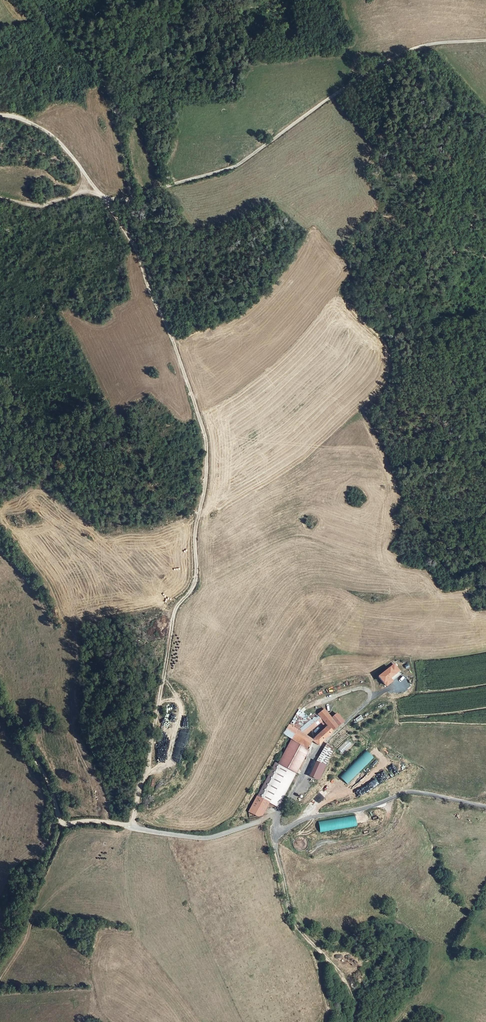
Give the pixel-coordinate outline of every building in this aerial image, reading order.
[(389,669),(393,675),(399,671),(394,665),(389,669)] [(389,669),(377,677),(385,687),(391,682),(389,679),(393,675),(389,669)] [(323,707),(316,713),(322,720),(327,726),(317,734),(323,740),(331,733),(331,732),(344,722),(337,713),(332,717),(323,707)] [(316,713),(297,728),(304,734),(322,720),(316,713)] [(290,737),(291,738),(306,748),(311,739),(304,734),(297,728),(296,727),(290,737)] [(317,743),(318,744),(323,740),(317,734),(311,739),(317,743)] [(306,748),(291,738),(278,763),(275,761),(257,795),(268,801),(277,806),(308,750),(306,748)] [(327,744),(317,761),(324,765),(334,750),(327,744)] [(347,783),(373,757),(367,751),(341,777),(347,783)] [(324,765),(317,761),(310,776),(319,780),(325,765),(324,765)] [(354,798),(378,786),(374,777),(350,790),(354,798)] [(268,801),(257,795),(248,810),(257,814),(262,813),(268,801)] [(356,826),(354,816),(319,822),(321,832),(356,826)]
